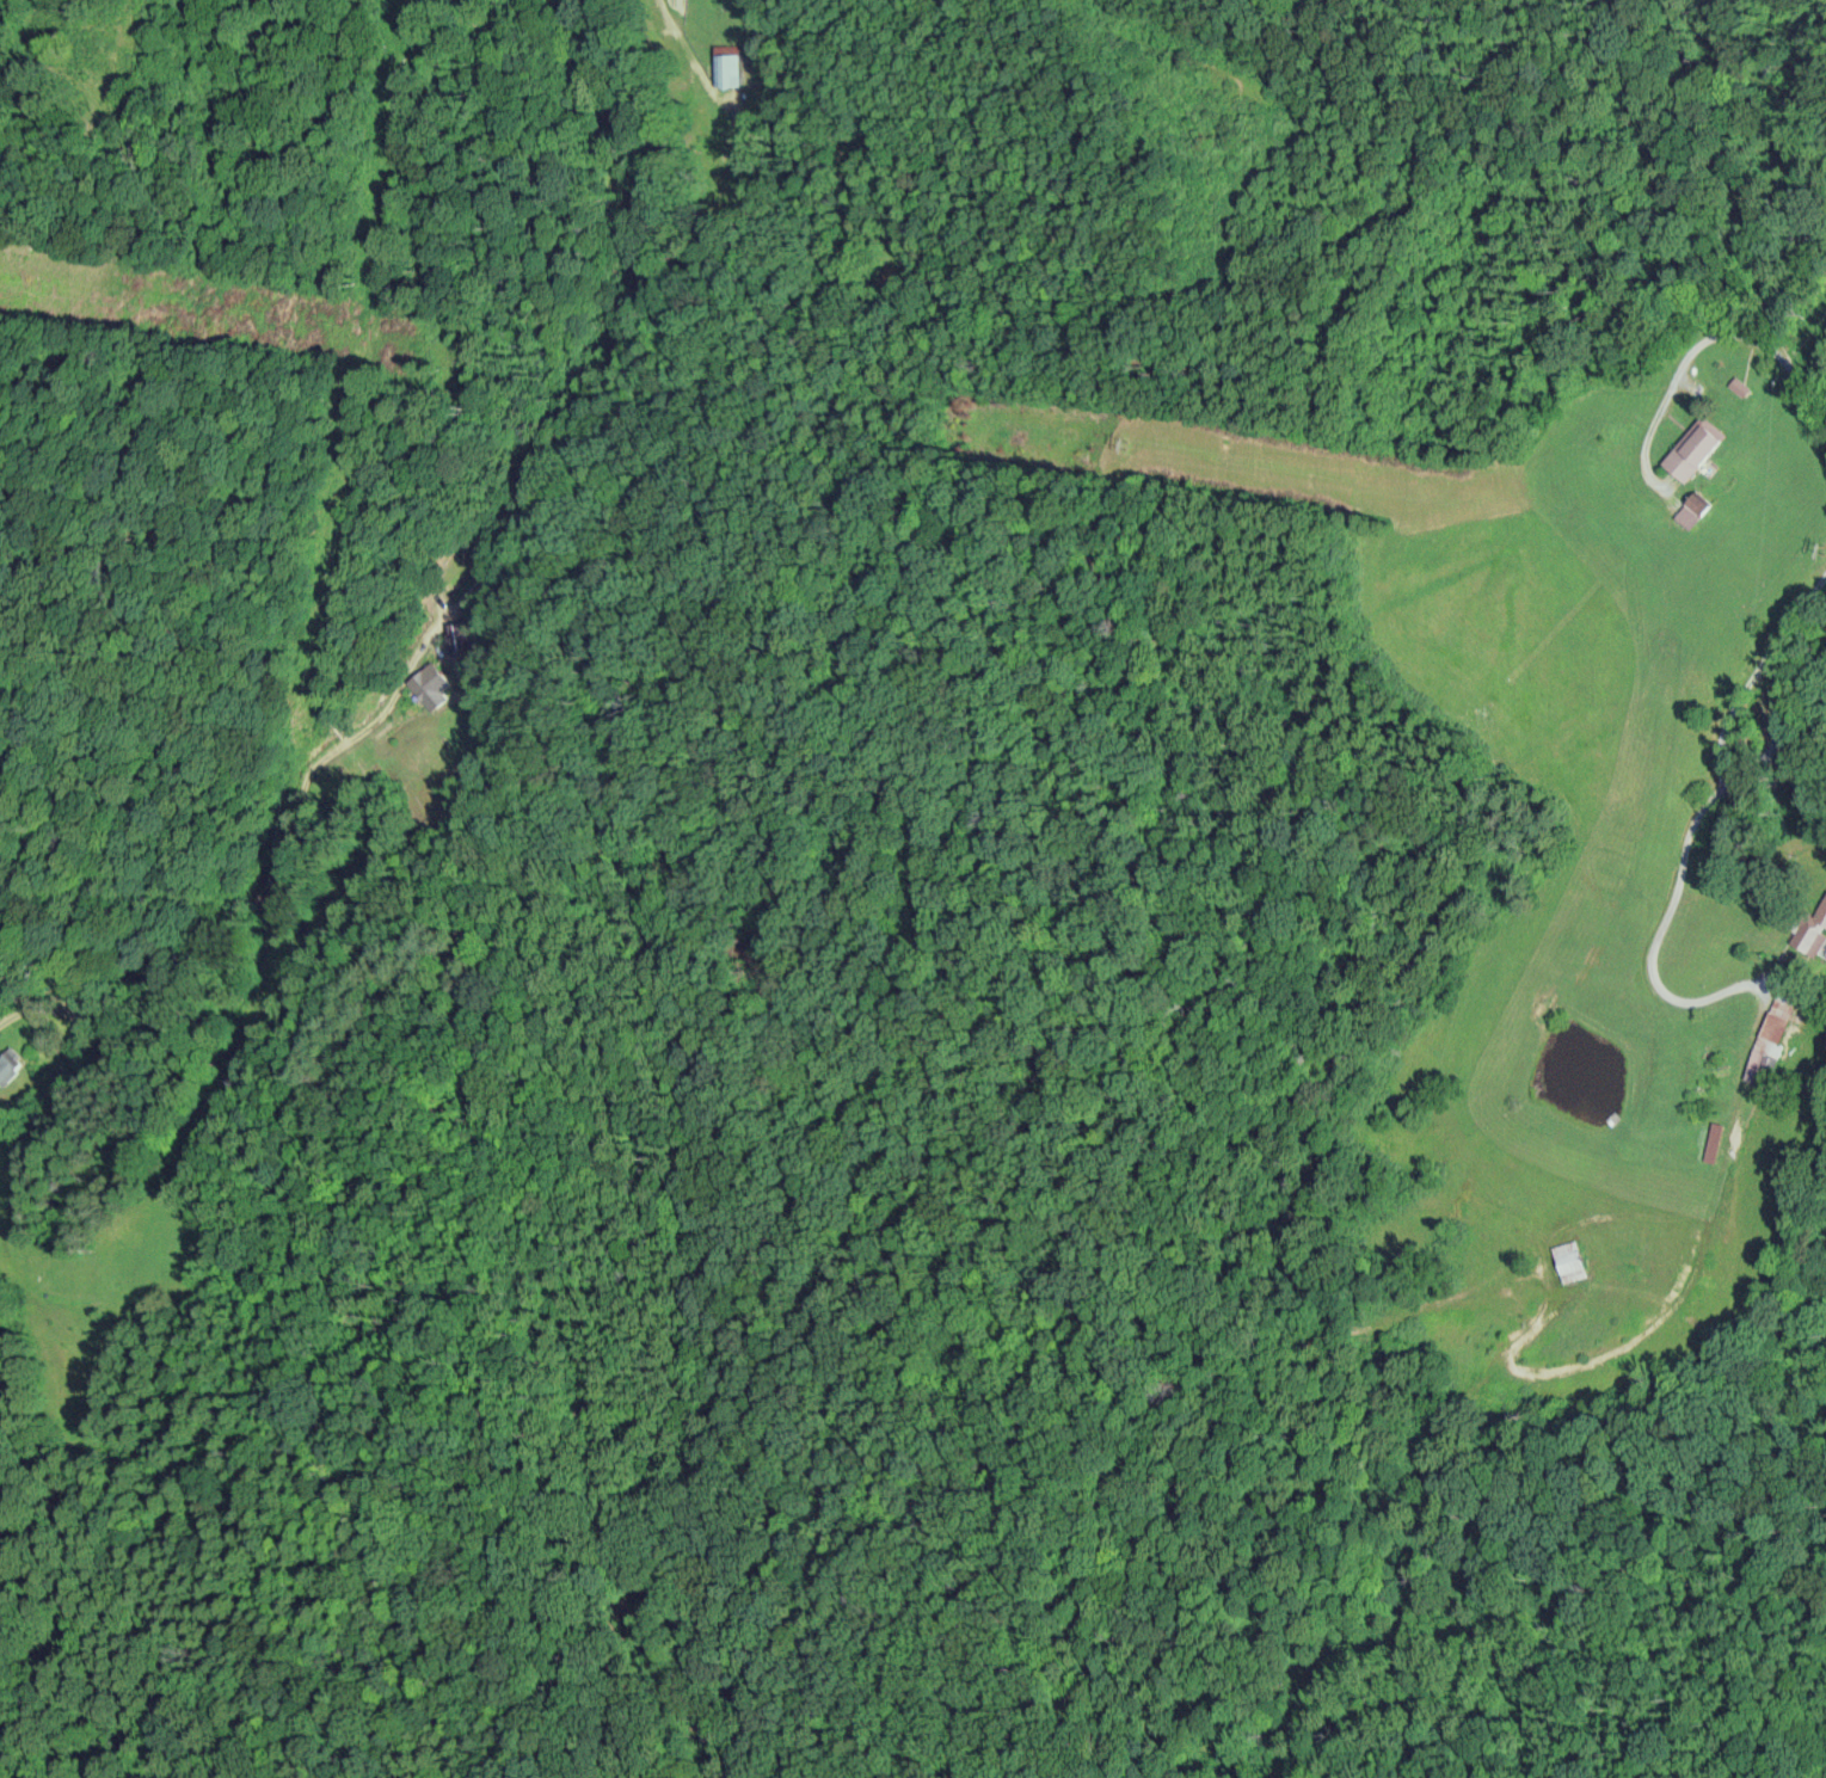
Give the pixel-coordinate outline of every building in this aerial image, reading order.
[(722,53),(722,82),(737,82),(737,53),(722,53)] [(1668,463),(1693,482),(1731,433),(1706,414),(1668,463)] [(434,708),(448,696),(441,688),(452,679),(435,658),(409,679),(434,708)] [(1808,995),(1781,987),(1752,1077),(1779,1086),(1808,995)] [(1562,1243),(1569,1281),(1597,1275),(1590,1238),(1562,1243)]
